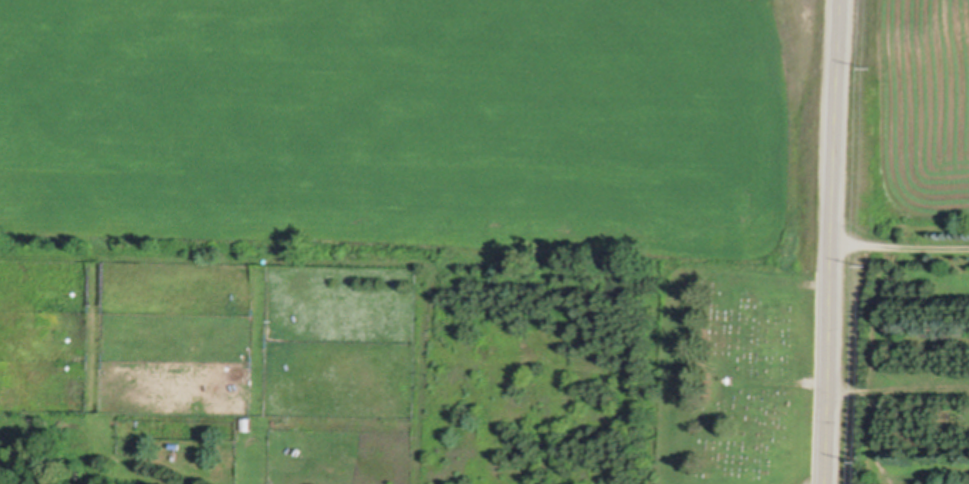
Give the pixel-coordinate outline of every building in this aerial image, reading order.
[(251,428),(243,428),(243,416),(251,416),(251,428)]
